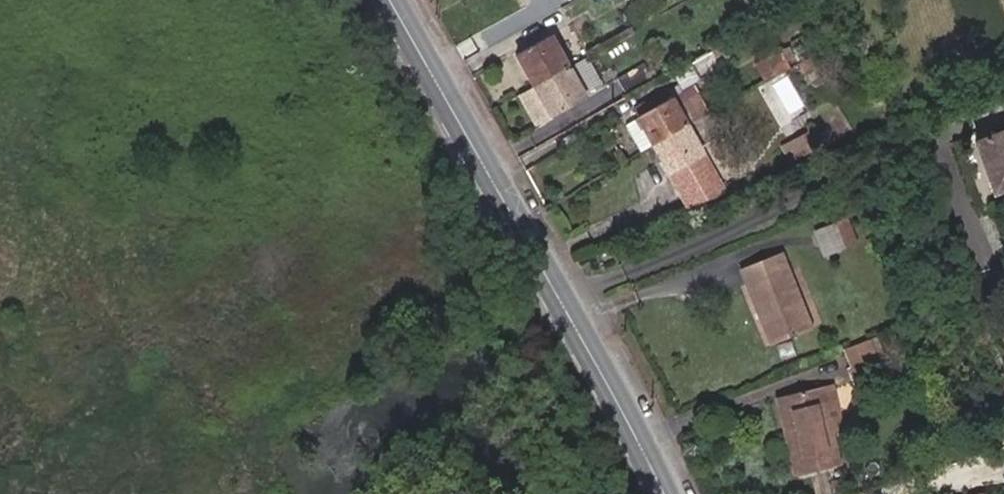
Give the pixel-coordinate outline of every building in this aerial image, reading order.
[(513,57),(531,90),(566,70),(547,38),(513,57)] [(730,69),(719,48),(689,65),(701,86),(730,69)] [(766,63),(771,73),(789,63),(784,53),(766,63)] [(571,64),(584,91),(597,85),(585,58),(571,64)] [(643,69),(616,83),(625,101),(652,85),(643,69)] [(566,70),(531,90),(549,122),(584,103),(566,70)] [(636,120),(623,128),(638,154),(651,147),(653,149),(710,117),(701,101),(676,114),(669,102),(636,120)] [(679,195),(689,212),(722,198),(711,177),(696,151),(721,137),(710,117),(653,149),(679,195)] [(811,129),(788,143),(796,159),(820,146),(811,129)] [(980,143),(997,193),(1003,191),(1003,134),(980,143)] [(847,256),(837,229),(813,239),(824,264),(847,256)] [(579,261),(584,270),(595,265),(590,255),(579,261)] [(736,276),(762,353),(804,339),(779,261),(736,276)] [(864,345),(837,356),(844,373),(841,375),(849,392),(859,388),(878,381),(864,345)] [(864,401),(859,388),(849,392),(854,404),(864,401)] [(826,390),(814,393),(825,438),(837,435),(826,390)] [(770,404),(790,483),(835,472),(825,438),(814,393),(770,404)]
